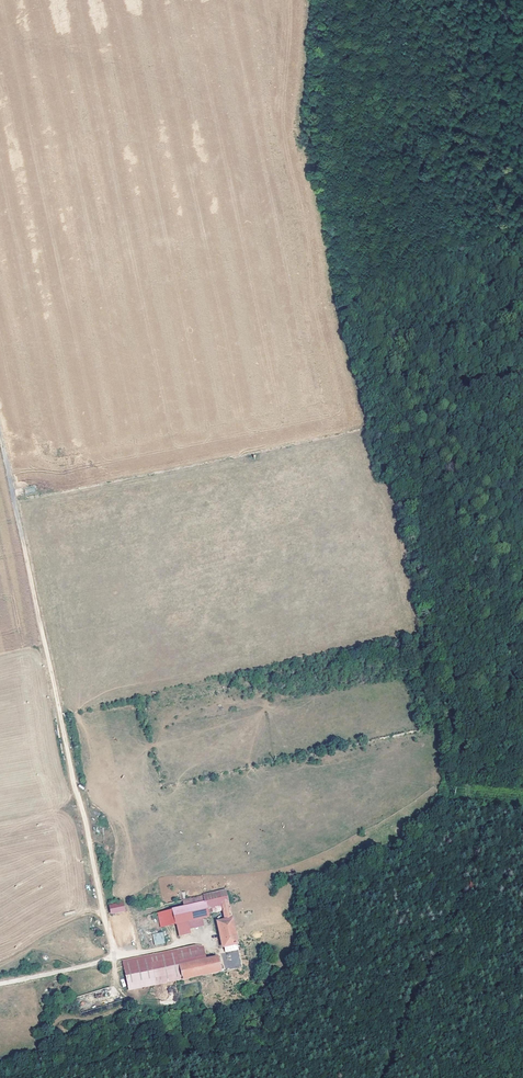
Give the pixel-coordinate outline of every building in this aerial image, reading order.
[(216,923),(221,947),(235,945),(223,890),(201,895),(202,902),(181,906),(179,899),(161,903),(162,910),(155,912),(157,926),(205,916),(205,913),(219,910),(222,921),(216,923)] [(200,894),(179,899),(181,906),(202,902),(201,895),(200,894)] [(123,902),(109,905),(111,914),(124,911),(123,902)] [(161,943),(159,932),(150,934),(152,944),(161,943)] [(176,966),(204,960),(202,953),(175,959),(173,949),(119,961),(125,986),(178,975),(177,967),(176,966)] [(178,975),(179,980),(219,970),(215,957),(204,960),(176,966),(177,967),(178,975)]
